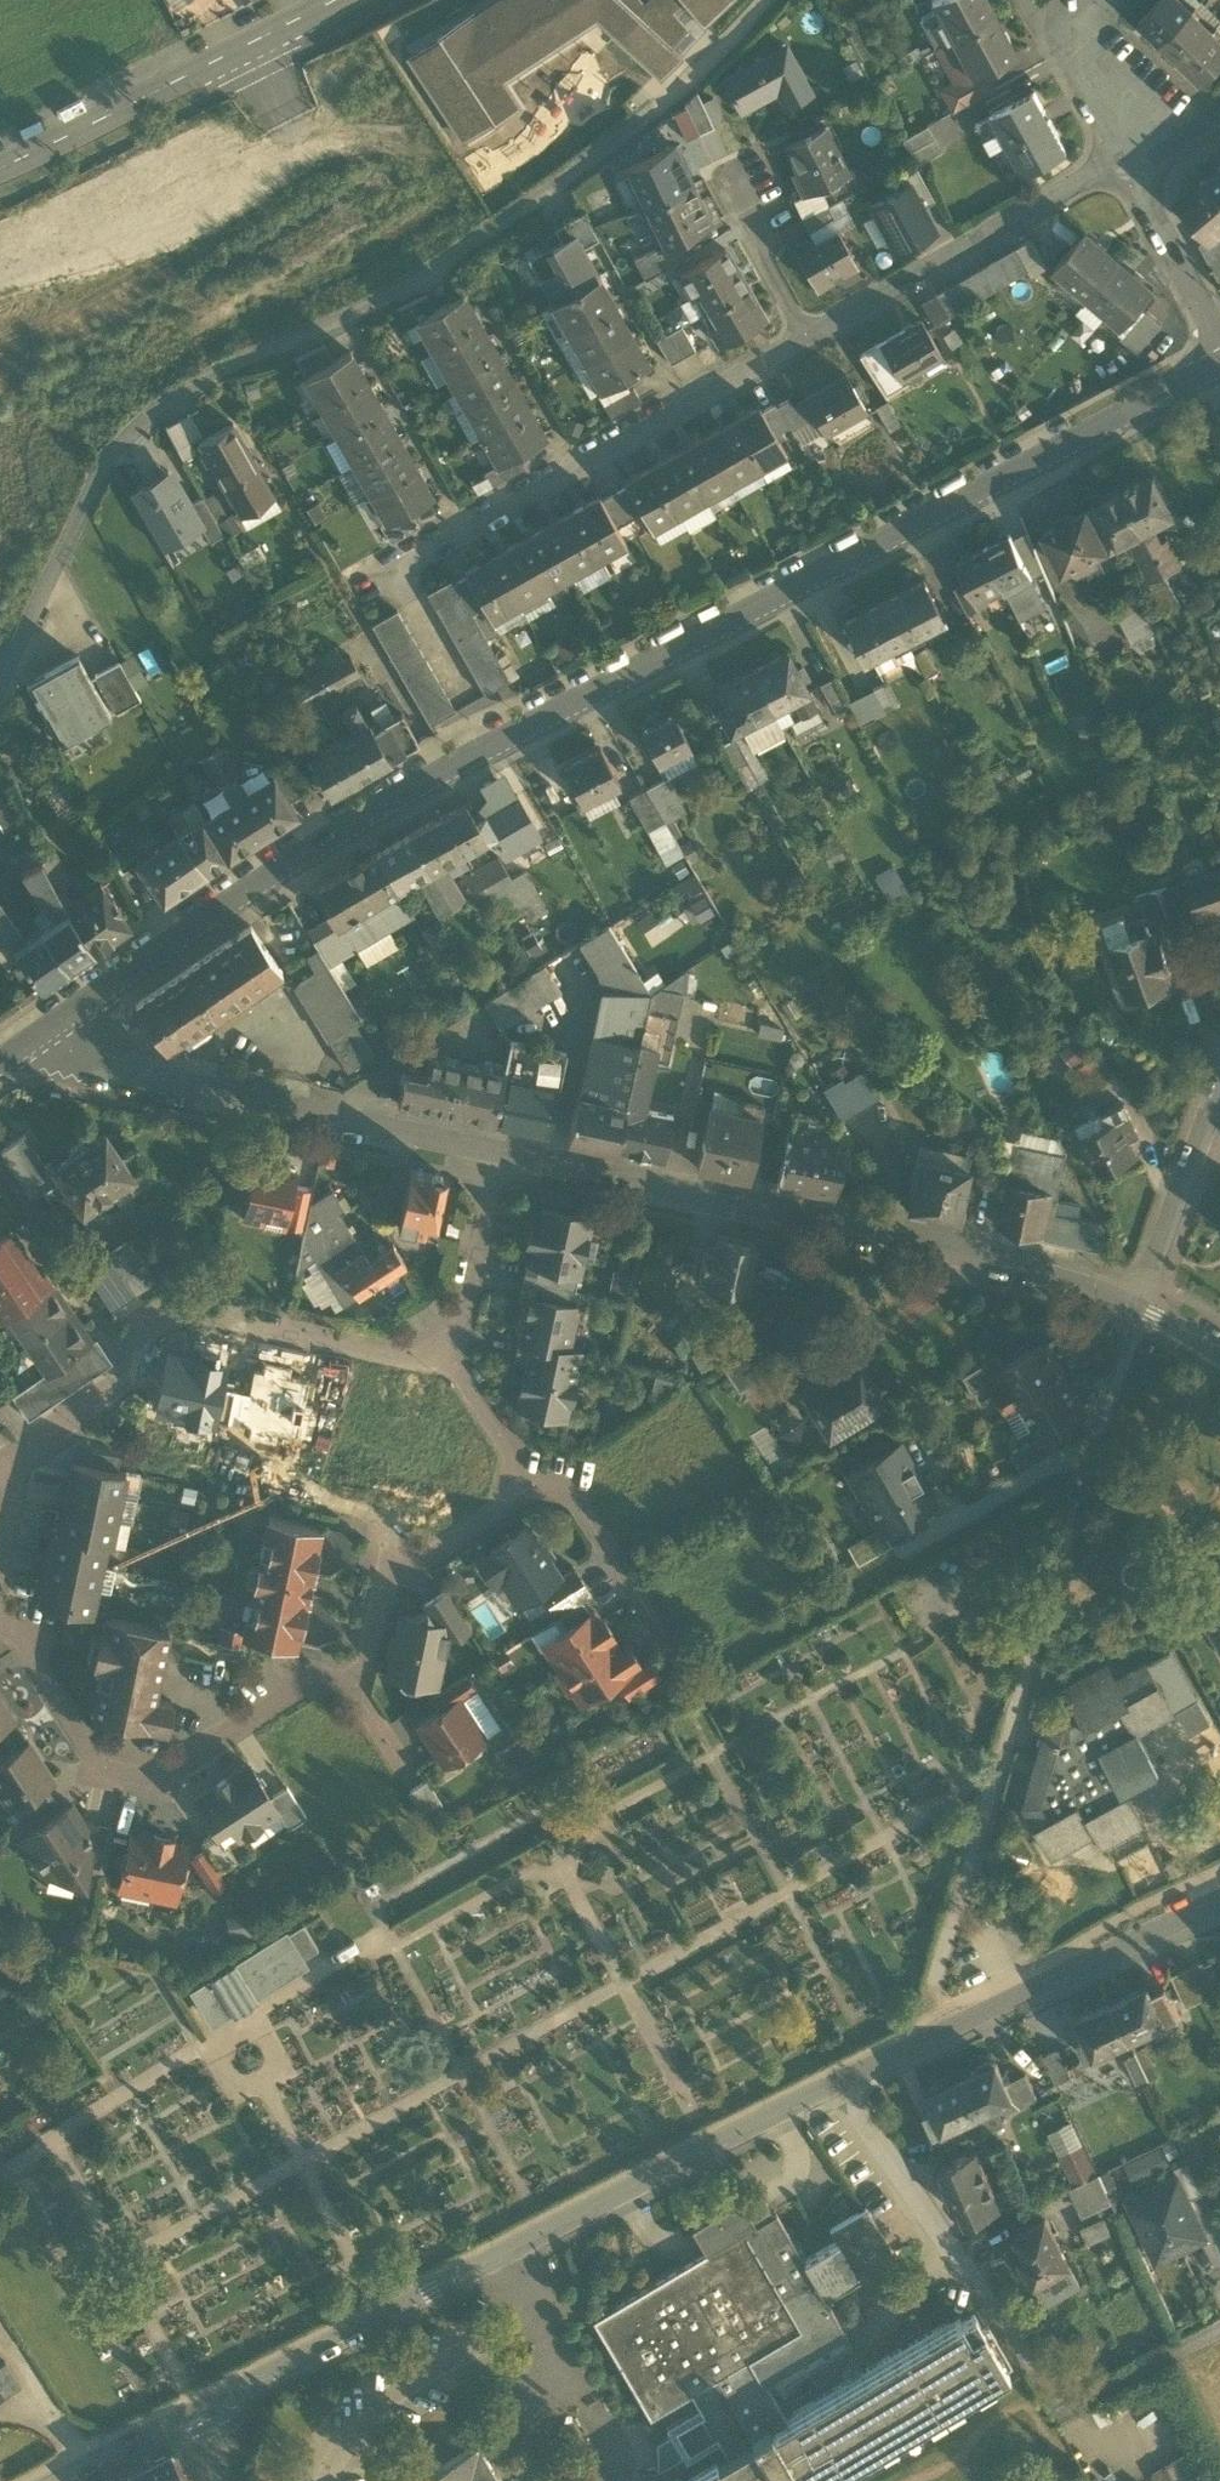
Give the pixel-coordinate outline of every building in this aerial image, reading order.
[(436,36),(437,37),(421,48),(427,58),(415,66),(462,137),(491,119),(491,121),(509,110),(492,84),(603,11),(636,42),(633,46),(662,73),(680,53),(670,44),(686,27),(671,8),(680,0),(490,0),(436,36)] [(701,21),(727,0),(683,0),(701,21)] [(941,18),(952,37),(993,14),(986,0),(932,0),(941,18)] [(1160,39),(1191,8),(1182,0),(1159,0),(1140,19),(1160,39)] [(1191,8),(1199,0),(1182,0),(1191,8)] [(1211,29),(1219,21),(1219,17),(1203,0),(1199,0),(1191,8),(1211,29)] [(1211,29),(1191,8),(1160,39),(1181,60),(1211,29)] [(993,14),(952,37),(970,71),(973,76),(982,71),(1015,53),(1008,41),(1009,40),(1003,29),(1002,30),(993,14)] [(937,45),(952,37),(941,18),(927,25),(937,45)] [(1211,29),(1219,37),(1219,21),(1211,29)] [(855,28),(844,34),(857,58),(868,52),(855,28)] [(1211,29),(1181,60),(1201,80),(1219,61),(1219,37),(1211,29)] [(954,79),(970,71),(952,37),(937,45),(935,46),(954,79)] [(727,88),(739,109),(775,89),(785,107),(810,93),(784,45),(736,71),(742,80),(727,88)] [(722,79),(727,88),(742,80),(736,71),(722,79)] [(941,87),(952,109),(991,88),(982,71),(973,76),(970,71),(954,79),(941,87)] [(696,88),(684,102),(699,133),(714,126),(713,122),(702,99),(696,88)] [(1007,142),(1023,172),(1066,149),(1034,90),(991,114),(1007,142)] [(712,94),(702,99),(713,122),(724,117),(712,94)] [(685,140),(699,133),(684,102),(671,111),(685,140)] [(991,151),(1007,142),(991,114),(976,122),(991,151)] [(901,138),(908,150),(933,136),(926,124),(901,138)] [(792,172),(802,193),(818,186),(847,172),(824,125),(785,143),(798,170),(792,172)] [(940,149),(933,136),(908,150),(914,162),(915,163),(940,149)] [(628,166),(646,204),(692,182),(673,144),(628,166)] [(908,183),(920,206),(934,199),(915,163),(914,162),(897,171),(904,185),(908,183)] [(1217,169),(1218,171),(1208,179),(1219,193),(1219,167),(1217,169)] [(1209,241),(1219,231),(1219,193),(1208,179),(1178,204),(1207,239),(1209,241)] [(702,204),(692,182),(646,204),(657,228),(654,230),(661,246),(678,238),(711,222),(708,217),(710,216),(704,203),(702,204)] [(920,206),(908,183),(904,185),(870,203),(875,212),(889,238),(895,250),(934,230),(920,206)] [(792,198),(800,217),(827,204),(818,186),(802,193),(792,198)] [(808,232),(812,237),(814,243),(837,230),(853,221),(840,197),(827,204),(834,219),(808,232)] [(834,219),(827,204),(800,217),(808,232),(834,219)] [(555,227),(562,240),(573,234),(581,247),(597,237),(583,211),(555,227)] [(876,245),(889,238),(875,212),(862,219),(876,245)] [(1052,227),(1073,243),(1080,233),(1059,217),(1052,227)] [(837,230),(814,243),(813,244),(815,249),(799,258),(815,286),(855,263),(846,248),(847,247),(837,230)] [(1088,296),(1120,259),(1107,248),(1108,247),(1098,238),(1097,239),(1086,230),(1054,267),(1088,296)] [(1219,278),(1219,231),(1209,241),(1207,239),(1202,243),(1219,278)] [(573,234),(562,240),(551,246),(531,257),(541,276),(555,300),(597,276),(581,247),(573,234)] [(797,253),(799,258),(815,249),(813,244),(814,243),(812,237),(794,247),(798,252),(797,253)] [(634,255),(644,277),(657,270),(685,254),(678,238),(661,246),(656,248),(654,245),(634,255)] [(1032,238),(1015,247),(1029,271),(1046,261),(1032,238)] [(698,292),(707,308),(746,286),(724,245),(678,271),(692,294),(693,295),(698,292)] [(1015,247),(999,256),(1013,280),(1029,271),(1015,247)] [(999,256),(983,266),(997,289),(1013,280),(999,256)] [(1133,270),(1120,259),(1088,296),(1107,312),(1122,326),(1154,288),(1144,279),(1145,278),(1134,269),(1133,270)] [(983,266),(967,275),(981,298),(997,289),(983,266)] [(967,275),(951,284),(964,307),(981,298),(967,275)] [(552,301),(569,330),(613,304),(597,276),(555,300),(552,301)] [(951,284),(935,293),(948,316),(964,307),(951,284)] [(765,318),(746,286),(707,308),(714,321),(708,324),(719,344),(765,318)] [(425,332),(434,347),(478,322),(462,292),(434,308),(418,318),(419,321),(425,332)] [(690,318),(707,308),(698,292),(693,295),(692,294),(681,301),(690,318)] [(396,308),(405,327),(419,321),(418,318),(434,308),(427,293),(396,308)] [(934,324),(948,316),(935,293),(921,301),(934,324)] [(1094,327),(1107,312),(1088,296),(1075,311),(1094,327)] [(540,308),(556,337),(569,330),(552,301),(540,308)] [(630,333),(613,304),(569,330),(585,359),(630,333)] [(1122,335),(1139,350),(1161,324),(1144,309),(1122,335)] [(879,343),(879,344),(900,381),(905,378),(923,368),(919,361),(938,350),(921,319),(879,343)] [(412,340),(425,332),(419,321),(405,327),(412,340)] [(495,351),(478,322),(434,347),(451,376),(495,351)] [(656,338),(670,362),(695,348),(681,324),(656,338)] [(585,359),(569,330),(556,337),(572,366),(585,359)] [(647,363),(630,333),(585,359),(602,388),(622,376),(647,363)] [(295,358),(305,376),(333,359),(324,343),(295,358)] [(907,381),(905,378),(900,381),(879,344),(860,354),(885,394),(907,381)] [(436,384),(451,376),(434,347),(419,356),(436,384)] [(305,376),(321,405),(366,380),(349,350),(333,359),(305,376)] [(919,361),(923,368),(942,356),(938,350),(919,361)] [(511,379),(495,351),(451,376),(457,388),(467,405),(511,379)] [(602,388),(585,359),(572,366),(589,395),(596,391),(602,388)] [(820,430),(823,435),(865,411),(844,374),(802,397),(812,415),(820,430)] [(603,402),(628,387),(622,376),(602,388),(596,391),(603,402)] [(527,408),(511,379),(467,405),(483,433),(527,408)] [(382,408),(366,380),(321,405),(338,433),(382,408)] [(603,402),(610,416),(640,399),(632,385),(628,387),(603,402)] [(445,395),(454,412),(467,405),(457,388),(445,395)] [(874,404),(891,430),(902,422),(885,396),(874,404)] [(787,397),(775,403),(788,424),(791,428),(802,421),(791,403),(787,397)] [(791,403),(802,421),(812,415),(802,397),(791,403)] [(788,424),(775,403),(774,401),(760,409),(774,432),(788,424)] [(483,433),(467,405),(454,412),(470,441),(483,433)] [(758,405),(731,420),(757,466),(782,452),(784,451),(774,432),(760,409),(758,405)] [(398,437),(382,408),(338,433),(354,462),(398,437)] [(544,438),(527,408),(483,433),(499,462),(500,463),(517,453),(544,438)] [(166,426),(178,447),(188,442),(201,434),(189,413),(166,426)] [(802,421),(791,428),(800,442),(820,430),(812,415),(802,421)] [(731,420),(705,435),(731,481),(757,466),(731,420)] [(239,507),(242,509),(251,504),(249,500),(269,489),(232,423),(198,443),(235,509),(239,507)] [(705,435),(678,450),(704,496),(731,481),(705,435)] [(415,466),(398,437),(354,462),(370,491),(415,466)] [(178,447),(183,457),(193,452),(188,442),(178,447)] [(678,450),(651,465),(677,511),(704,496),(678,450)] [(757,466),(765,480),(790,465),(782,452),(757,466)] [(485,471),(492,484),(525,465),(517,453),(500,463),(499,462),(485,471)] [(338,471),(355,500),(370,491),(354,462),(338,471)] [(650,527),(677,511),(651,465),(624,481),(626,484),(641,511),(650,527)] [(431,494),(415,466),(370,491),(386,519),(387,520),(409,507),(431,494)] [(765,480),(757,466),(731,481),(738,495),(765,480)] [(1123,491),(1142,529),(1153,524),(1174,513),(1154,475),(1123,491)] [(131,495),(161,548),(200,525),(201,525),(189,504),(176,480),(166,478),(151,486),(150,484),(131,495)] [(738,495),(731,481),(704,496),(712,510),(738,495)] [(626,484),(613,491),(629,518),(641,511),(626,484)] [(281,509),(269,489),(249,500),(251,504),(242,509),(239,507),(235,509),(246,528),(281,509)] [(386,519),(370,491),(355,500),(370,527),(379,523),(386,519)] [(629,518),(613,491),(601,498),(616,525),(629,518)] [(1113,544),(1135,533),(1142,529),(1123,491),(1093,506),(1113,544)] [(203,498),(216,521),(226,515),(213,492),(203,498)] [(599,495),(572,511),(598,557),(626,541),(616,525),(601,498),(599,495)] [(200,525),(210,542),(223,534),(216,521),(203,498),(202,496),(189,504),(201,525),(200,525)] [(712,510),(704,496),(677,511),(686,526),(688,530),(715,515),(712,510)] [(1094,554),(1113,544),(1093,506),(1072,517),(1069,512),(1054,520),(1057,525),(1044,532),(1064,570),(1075,564),(1076,567),(1095,557),(1094,554)] [(379,523),(390,541),(419,524),(409,507),(387,520),(386,519),(379,523)] [(572,511),(545,526),(571,572),(598,557),(572,511)] [(686,526),(677,511),(650,527),(658,541),(686,526)] [(232,512),(226,515),(216,521),(223,534),(225,537),(241,528),(232,512)] [(1162,541),(1153,524),(1142,529),(1165,573),(1181,564),(1167,538),(1162,541)] [(545,526),(518,541),(545,587),(571,572),(545,526)] [(1012,536),(1032,575),(1043,569),(1026,528),(1012,536)] [(1165,573),(1142,529),(1135,533),(1138,538),(1133,541),(1153,579),(1165,573)] [(1010,532),(983,546),(1003,585),(1019,576),(1021,581),(1032,575),(1012,536),(1010,532)] [(518,541),(492,556),(518,602),(545,587),(518,541)] [(258,544),(236,557),(243,569),(265,557),(258,544)] [(1003,585),(983,546),(958,559),(968,578),(981,602),(992,596),(989,592),(1003,585)] [(491,618),(518,602),(492,556),(465,571),(467,575),(484,606),(491,618)] [(598,557),(571,572),(583,591),(609,576),(598,557)] [(1181,564),(1165,573),(1180,602),(1196,594),(1181,564)] [(1168,609),(1180,602),(1165,573),(1153,579),(1168,609)] [(466,604),(471,613),(484,606),(467,575),(454,582),(459,591),(466,604)] [(1003,585),(1011,599),(1020,619),(1048,606),(1032,575),(1021,581),(1019,576),(1003,585)] [(434,605),(459,591),(454,582),(452,578),(427,593),(434,605)] [(923,578),(884,598),(905,638),(943,618),(923,578)] [(954,585),(968,611),(982,604),(981,602),(968,578),(954,585)] [(518,602),(526,616),(527,619),(554,604),(545,587),(518,602)] [(441,618),(466,604),(459,591),(434,605),(441,618)] [(1118,619),(1119,619),(1141,608),(1142,607),(1136,595),(1112,607),(1118,619)] [(905,638),(884,598),(841,620),(862,660),(870,656),(890,646),(905,638)] [(491,618),(498,631),(526,616),(518,602),(491,618)] [(448,631),(473,617),(471,613),(466,604),(441,618),(448,631)] [(481,629),(486,638),(498,631),(491,618),(484,606),(471,613),(473,617),(481,629)] [(1154,632),(1141,608),(1119,619),(1132,643),(1154,632)] [(379,637),(404,622),(397,609),(372,624),(379,637)] [(455,643),(481,629),(473,617),(448,631),(455,643)] [(386,649),(411,635),(404,622),(379,637),(386,649)] [(463,657),(488,642),(486,638),(481,629),(455,643),(463,657)] [(551,642),(562,661),(576,654),(565,634),(551,642)] [(393,662),(419,647),(411,635),(386,649),(393,662)] [(470,669),(495,655),(488,642),(463,657),(470,669)] [(890,646),(870,656),(877,671),(913,653),(908,644),(893,652),(890,646)] [(297,665),(306,681),(321,672),(343,660),(335,645),(297,665)] [(913,653),(925,677),(938,670),(925,646),(913,653)] [(401,674),(426,660),(419,647),(393,662),(401,674)] [(752,668),(773,709),(808,691),(786,650),(752,668)] [(119,661),(136,691),(150,683),(134,653),(119,661)] [(505,653),(496,657),(502,668),(509,680),(518,675),(505,653)] [(477,682),(502,668),(496,657),(495,655),(470,669),(477,682)] [(321,672),(329,690),(359,673),(349,656),(343,660),(321,672)] [(61,742),(64,747),(68,744),(66,739),(110,716),(79,658),(27,685),(58,743),(61,742)] [(408,687),(433,673),(426,660),(401,674),(408,687)] [(95,675),(116,713),(140,700),(136,691),(119,661),(95,675)] [(484,695),(509,680),(502,668),(477,682),(484,695)] [(732,731),(740,726),(773,709),(752,668),(718,686),(724,699),(715,704),(733,738),(735,736),(732,731)] [(321,672),(306,681),(315,697),(329,690),(321,672)] [(415,700),(441,685),(433,673),(408,687),(415,700)] [(819,684),(835,712),(848,705),(832,676),(819,684)] [(290,689),(299,705),(300,706),(315,697),(306,681),(290,689)] [(873,688),(885,710),(896,705),(884,683),(873,688)] [(423,712),(448,698),(441,685),(415,700),(423,712)] [(885,710),(873,688),(859,696),(870,718),(885,710)] [(815,705),(808,691),(773,709),(781,724),(815,705)] [(325,715),(315,697),(300,706),(299,705),(298,705),(309,724),(325,715)] [(430,725),(455,710),(448,698),(423,712),(430,725)] [(8,705),(19,725),(30,719),(19,699),(8,705)] [(384,700),(361,713),(366,722),(368,721),(372,729),(394,717),(384,700)] [(354,729),(338,738),(360,776),(389,759),(419,743),(401,713),(394,717),(372,729),(368,721),(366,722),(361,713),(355,702),(343,710),(354,729)] [(781,724),(773,709),(740,726),(751,746),(784,729),(781,724)] [(641,730),(658,763),(690,746),(673,713),(641,730)] [(754,772),(741,779),(746,787),(767,776),(751,746),(740,726),(732,731),(735,736),(748,760),(754,772)] [(360,776),(338,738),(323,747),(312,727),(299,734),(310,754),(309,755),(330,793),(360,776)] [(721,744),(734,767),(748,760),(735,736),(733,738),(721,744)] [(562,766),(581,802),(612,786),(619,782),(600,746),(562,766)] [(698,761),(690,746),(658,763),(660,764),(665,774),(665,777),(668,776),(698,761)] [(212,753),(239,796),(245,792),(235,776),(236,771),(221,747),(212,753)] [(221,784),(232,801),(239,796),(212,753),(202,759),(217,783),(221,784)] [(748,760),(734,767),(741,779),(754,772),(748,760)] [(275,778),(289,801),(302,792),(287,766),(277,772),(279,776),(275,778)] [(503,771),(479,785),(486,797),(472,813),(475,818),(484,813),(483,813),(516,793),(503,771)] [(179,799),(191,793),(180,772),(168,780),(179,799)] [(273,775),(245,792),(239,796),(262,833),(296,812),(289,801),(275,778),(273,775)] [(665,777),(646,788),(645,787),(629,797),(649,831),(666,822),(665,821),(685,810),(668,776),(665,777)] [(621,802),(612,786),(581,802),(590,818),(621,802)] [(541,836),(516,793),(483,813),(484,813),(496,834),(491,836),(504,858),(541,836)] [(262,833),(239,796),(232,801),(205,818),(228,854),(229,855),(262,833)] [(0,797),(0,832),(15,823),(0,797)] [(193,826),(205,818),(194,798),(180,807),(192,824),(193,826)] [(465,802),(441,815),(464,852),(491,836),(496,834),(484,813),(475,818),(472,813),(465,802)] [(408,833),(430,869),(443,863),(464,852),(441,815),(408,833)] [(192,824),(178,833),(204,871),(228,854),(205,818),(193,826),(192,824)] [(686,856),(666,822),(649,831),(667,867),(686,856)] [(189,881),(204,871),(178,833),(160,845),(156,839),(145,847),(149,853),(137,861),(163,899),(178,888),(179,889),(189,882),(189,881)] [(399,887),(416,877),(430,869),(408,833),(376,851),(399,887)] [(40,858),(66,906),(72,902),(62,884),(69,880),(53,851),(40,858)] [(410,907),(399,887),(376,851),(318,886),(328,903),(324,905),(331,917),(346,943),(350,940),(355,948),(356,947),(388,928),(385,922),(410,907)] [(473,869),(483,885),(506,870),(498,854),(473,869)] [(46,907),(56,913),(66,906),(40,858),(22,870),(45,905),(46,907)] [(454,881),(443,863),(430,869),(451,904),(467,895),(483,885),(473,869),(454,881)] [(451,904),(430,869),(416,877),(438,912),(451,904)] [(508,878),(521,901),(537,892),(523,869),(510,877),(508,878)] [(1198,917),(1219,910),(1219,869),(1207,873),(1186,880),(1198,917)] [(514,906),(521,901),(508,878),(510,877),(506,870),(483,885),(490,898),(505,889),(514,906)] [(1184,922),(1185,922),(1198,917),(1186,880),(1170,886),(1182,920),(1182,921),(1183,921),(1183,922),(1184,922)] [(100,882),(72,902),(66,906),(94,947),(128,923),(100,882)] [(483,885),(467,895),(475,908),(491,899),(490,898),(483,885)] [(1151,890),(1160,916),(1175,911),(1166,885),(1151,890)] [(490,898),(491,899),(504,922),(526,910),(521,901),(514,906),(505,889),(490,898)] [(546,910),(537,892),(521,901),(526,910),(531,918),(546,910)] [(14,942),(23,935),(0,898),(0,937),(14,942)] [(33,914),(40,924),(56,913),(46,907),(45,905),(33,914)] [(94,947),(66,906),(56,913),(40,924),(68,965),(94,947)] [(316,945),(323,956),(346,943),(331,917),(308,931),(316,945)] [(429,922),(421,927),(435,950),(449,942),(440,926),(434,929),(429,922)] [(581,941),(598,969),(626,951),(609,923),(581,941)] [(40,924),(23,935),(14,942),(42,983),(68,965),(40,924)] [(242,996),(280,971),(249,926),(211,951),(242,996)] [(388,928),(356,947),(366,964),(398,945),(388,928)] [(1110,945),(1130,999),(1171,985),(1166,972),(1172,970),(1162,943),(1156,945),(1151,931),(1119,942),(1110,945)] [(327,962),(344,989),(356,982),(340,956),(355,948),(350,940),(346,943),(323,956),(327,962)] [(308,951),(318,968),(327,962),(323,956),(316,945),(308,951)] [(205,1022),(242,996),(211,951),(174,977),(205,1022)] [(603,1000),(646,1009),(650,993),(651,991),(626,951),(598,969),(588,975),(603,1000)] [(295,982),(328,1035),(353,1020),(360,1015),(353,1005),(344,990),(344,989),(327,962),(318,968),(295,982)] [(544,963),(532,970),(549,997),(560,989),(544,963)] [(524,1012),(549,997),(532,970),(507,986),(524,1012)] [(167,1047),(205,1022),(174,977),(137,1002),(167,1047)] [(344,990),(353,1005),(362,1000),(374,992),(365,977),(344,990)] [(500,1027),(524,1012),(507,986),(483,1000),(500,1027)] [(651,992),(650,993),(646,1009),(641,1031),(671,1037),(681,993),(658,988),(651,992)] [(370,1014),(362,1000),(353,1005),(360,1015),(362,1019),(370,1014)] [(609,1099),(626,1103),(641,1031),(646,1009),(603,1000),(586,1076),(584,1076),(581,1093),(589,1095),(590,1089),(611,1094),(609,1099)] [(349,1068),(373,1053),(353,1020),(328,1035),(349,1068)] [(641,1031),(626,1103),(616,1148),(662,1158),(672,1113),(637,1105),(640,1095),(643,1096),(650,1060),(665,1063),(671,1037),(641,1031)] [(493,1122),(548,1134),(557,1092),(565,1052),(509,1040),(504,1063),(506,1063),(493,1122)] [(449,1113),(461,1060),(429,1053),(425,1073),(404,1069),(397,1101),(449,1113)] [(482,1064),(461,1060),(449,1113),(493,1122),(506,1063),(504,1063),(483,1058),(482,1064)] [(841,1085),(855,1108),(869,1100),(856,1077),(841,1085)] [(827,1094),(840,1117),(855,1108),(841,1085),(827,1094)] [(616,1148),(626,1103),(609,1099),(611,1094),(590,1089),(589,1095),(581,1093),(577,1092),(567,1137),(588,1142),(616,1148)] [(689,1125),(703,1128),(708,1105),(709,1098),(696,1095),(689,1125)] [(695,1164),(748,1175),(763,1104),(742,1100),(740,1112),(708,1105),(703,1128),(695,1164)] [(1081,1133),(1099,1172),(1138,1153),(1131,1137),(1138,1132),(1124,1102),(1101,1113),(1105,1122),(1081,1133)] [(69,1155),(47,1170),(36,1177),(36,1178),(71,1230),(85,1221),(83,1217),(114,1196),(110,1190),(149,1164),(135,1144),(120,1155),(104,1131),(87,1143),(81,1139),(74,1141),(69,1147),(69,1155)] [(780,1182),(833,1193),(842,1149),(834,1147),(836,1137),(815,1133),(814,1138),(790,1133),(780,1182)] [(25,1186),(36,1178),(36,1177),(47,1170),(36,1154),(34,1156),(21,1135),(1,1149),(25,1186)] [(1001,1225),(1078,1240),(1083,1216),(1078,1215),(1056,1211),(1059,1197),(1057,1196),(1065,1151),(1017,1141),(1013,1161),(1001,1225)] [(946,1217),(956,1219),(961,1215),(962,1208),(959,1203),(967,1165),(915,1155),(909,1186),(911,1187),(907,1206),(920,1209),(920,1207),(946,1212),(946,1217)] [(243,1218),(261,1222),(263,1215),(284,1219),(285,1219),(292,1185),(295,1171),(285,1168),(273,1166),(274,1161),(256,1158),(243,1218)] [(380,1190),(387,1191),(404,1195),(409,1169),(385,1164),(380,1190)] [(422,1230),(435,1233),(447,1177),(409,1169),(404,1195),(398,1221),(397,1224),(422,1230)] [(283,1223),(304,1228),(308,1212),(307,1212),(312,1189),(292,1185),(285,1219),(284,1219),(283,1223)] [(310,1201),(308,1212),(304,1228),(303,1235),(339,1212),(345,1208),(331,1187),(310,1201)] [(398,1221),(404,1195),(387,1191),(382,1217),(398,1221)] [(1056,1211),(1078,1215),(1080,1201),(1059,1197),(1056,1211)] [(590,1215),(545,1206),(541,1225),(531,1223),(527,1241),(536,1243),(533,1259),(533,1260),(558,1266),(554,1282),(574,1287),(581,1254),(586,1234),(590,1215)] [(303,1235),(316,1255),(352,1231),(339,1212),(303,1235)] [(263,1215),(261,1222),(261,1224),(282,1229),(283,1223),(284,1219),(263,1215)] [(1078,1240),(1101,1244),(1104,1228),(1099,1219),(1083,1216),(1078,1240)] [(2,1316),(9,1311),(52,1282),(44,1269),(30,1278),(13,1252),(19,1248),(6,1230),(0,1234),(0,1314),(2,1316)] [(369,1259),(352,1231),(316,1255),(314,1256),(343,1303),(405,1262),(393,1243),(369,1259)] [(597,1236),(586,1234),(581,1254),(592,1256),(597,1236)] [(698,1279),(745,1289),(754,1242),(717,1234),(714,1249),(704,1247),(698,1279)] [(304,1262),(314,1256),(316,1255),(303,1235),(296,1267),(304,1262)] [(108,1253),(124,1277),(145,1262),(129,1238),(108,1253)] [(335,1309),(343,1303),(314,1256),(304,1262),(309,1270),(301,1275),(304,1280),(301,1283),(314,1303),(318,1300),(321,1305),(329,1300),(335,1309)] [(553,1282),(554,1282),(558,1266),(533,1260),(533,1259),(528,1258),(524,1276),(553,1282)] [(809,1288),(826,1291),(831,1265),(814,1261),(809,1288)] [(549,1299),(553,1282),(524,1276),(520,1293),(530,1295),(530,1294),(549,1299)] [(52,1282),(9,1311),(28,1340),(66,1314),(57,1300),(62,1296),(52,1282)] [(530,1294),(530,1295),(521,1337),(551,1344),(566,1347),(579,1288),(574,1287),(554,1282),(553,1282),(549,1299),(530,1294)] [(66,1314),(71,1310),(62,1296),(57,1300),(66,1314)] [(71,1310),(66,1314),(28,1340),(47,1368),(59,1360),(71,1352),(84,1344),(90,1339),(71,1310)] [(90,1339),(84,1344),(99,1368),(111,1359),(95,1335),(90,1339)] [(548,1359),(551,1344),(521,1337),(520,1337),(516,1354),(529,1357),(529,1355),(548,1359)] [(720,1359),(738,1388),(766,1370),(748,1341),(731,1352),(720,1359)] [(1005,1412),(1023,1401),(1066,1377),(1046,1341),(1006,1363),(984,1376),(985,1377),(1005,1412)] [(84,1344),(71,1352),(87,1376),(99,1368),(84,1344)] [(197,1353),(167,1347),(155,1404),(186,1411),(184,1420),(202,1424),(205,1415),(212,1416),(219,1383),(224,1359),(216,1357),(218,1348),(199,1344),(197,1353)] [(529,1355),(529,1357),(526,1370),(524,1369),(519,1388),(522,1388),(519,1403),(563,1413),(567,1397),(570,1397),(574,1379),(571,1378),(578,1349),(566,1347),(551,1344),(548,1359),(529,1355)] [(960,1372),(968,1386),(985,1377),(984,1376),(1006,1363),(998,1350),(960,1372)] [(71,1352),(59,1360),(75,1384),(87,1376),(71,1352)] [(829,1428),(832,1433),(860,1415),(857,1411),(882,1395),(872,1380),(871,1380),(855,1354),(841,1363),(836,1355),(810,1371),(815,1379),(801,1388),(827,1429),(829,1428)] [(247,1389),(240,1422),(248,1424),(246,1434),(264,1437),(266,1428),(297,1434),(304,1406),(310,1377),(279,1371),(281,1361),(262,1357),(261,1367),(252,1365),(247,1389)] [(59,1360),(47,1368),(63,1392),(75,1384),(59,1360)] [(47,1368),(35,1376),(51,1400),(63,1392),(47,1368)] [(35,1376),(23,1384),(39,1408),(51,1400),(35,1376)] [(1066,1377),(1023,1401),(1041,1432),(1041,1434),(1050,1429),(1085,1409),(1066,1377)] [(377,1451),(397,1456),(404,1423),(390,1419),(395,1396),(389,1395),(391,1385),(368,1380),(366,1390),(338,1384),(332,1413),(317,1409),(312,1437),(312,1438),(353,1446),(352,1456),(376,1461),(377,1451)] [(233,1386),(219,1383),(212,1416),(226,1419),(233,1386)] [(27,1416),(39,1408),(23,1384),(11,1392),(27,1416)] [(247,1389),(233,1386),(226,1419),(240,1422),(247,1389)] [(317,1409),(304,1406),(297,1434),(312,1437),(317,1409)] [(149,1442),(154,1415),(141,1412),(135,1439),(149,1442)] [(1011,1449),(1021,1467),(1059,1445),(1050,1429),(1041,1434),(1041,1432),(1011,1449)] [(898,1441),(848,1470),(878,1523),(881,1529),(883,1528),(932,1500),(898,1441)] [(88,1461),(91,1447),(72,1443),(69,1457),(74,1458),(88,1461)] [(88,1461),(116,1467),(119,1453),(91,1447),(88,1461)] [(74,1458),(69,1482),(120,1493),(125,1469),(116,1467),(88,1461),(74,1458)] [(69,1482),(64,1506),(115,1517),(130,1520),(135,1496),(120,1493),(69,1482)] [(64,1506),(58,1530),(105,1540),(110,1541),(115,1517),(64,1506)] [(244,1632),(293,1642),(297,1625),(300,1625),(318,1543),(314,1543),(318,1525),(268,1515),(264,1534),(269,1535),(266,1551),(260,1550),(258,1560),(256,1559),(252,1580),(254,1580),(250,1596),(256,1597),(253,1613),(247,1612),(244,1627),(243,1631),(244,1632)] [(501,1575),(518,1601),(537,1588),(559,1573),(558,1572),(526,1523),(477,1556),(493,1580),(501,1575)] [(846,1542),(856,1560),(890,1541),(883,1528),(881,1529),(878,1523),(846,1542)] [(1141,1527),(1133,1527),(1125,1531),(1119,1536),(1115,1544),(1114,1552),(1116,1560),(1120,1567),(1126,1572),(1133,1575),(1141,1576),(1149,1574),(1155,1569),(1160,1563),(1163,1556),(1163,1548),(1161,1541),(1156,1534),(1149,1529),(1141,1527)] [(54,1529),(49,1552),(100,1563),(105,1540),(58,1530),(54,1529)] [(264,1534),(260,1550),(266,1551),(269,1535),(264,1534)] [(49,1552),(44,1575),(95,1586),(109,1589),(114,1566),(100,1563),(49,1552)] [(556,1613),(581,1597),(590,1591),(572,1563),(558,1572),(559,1573),(537,1588),(554,1614),(556,1613)] [(90,1611),(95,1586),(44,1575),(39,1600),(90,1611)] [(447,1631),(458,1634),(471,1625),(446,1587),(422,1603),(425,1607),(426,1607),(435,1621),(448,1624),(447,1631)] [(250,1596),(247,1612),(253,1613),(256,1597),(250,1596)] [(589,1610),(581,1597),(556,1613),(565,1626),(589,1610)] [(404,1686),(415,1689),(421,1686),(423,1680),(427,1681),(437,1674),(447,1631),(448,1624),(435,1621),(426,1607),(425,1607),(413,1616),(401,1613),(388,1672),(401,1675),(400,1681),(404,1686)] [(544,1644),(559,1667),(610,1634),(614,1632),(603,1615),(599,1618),(593,1608),(589,1610),(565,1626),(555,1632),(557,1636),(544,1644)] [(1204,1620),(1219,1646),(1219,1610),(1204,1620)] [(93,1711),(166,1726),(172,1699),(154,1695),(168,1628),(104,1614),(101,1628),(100,1628),(93,1660),(112,1665),(108,1681),(100,1679),(93,1711)] [(240,1643),(242,1643),(244,1632),(243,1631),(244,1627),(220,1622),(217,1638),(240,1643)] [(610,1634),(559,1667),(555,1670),(568,1689),(578,1683),(586,1696),(631,1666),(630,1664),(639,1658),(628,1641),(619,1647),(610,1634)] [(1172,1708),(1196,1695),(1170,1649),(1147,1662),(1172,1708)] [(622,1678),(631,1692),(660,1673),(651,1659),(622,1678)] [(1025,1804),(1052,1853),(1096,1828),(1103,1842),(1143,1819),(1125,1787),(1160,1767),(1139,1729),(1173,1710),(1172,1708),(1147,1662),(1146,1661),(1116,1678),(1108,1663),(1066,1686),(1074,1701),(1052,1714),(1049,1722),(1054,1732),(1044,1737),(1039,1755),(1043,1756),(1049,1766),(1034,1774),(1031,1783),(1039,1796),(1025,1804)] [(430,1696),(438,1708),(458,1695),(458,1697),(476,1685),(467,1672),(430,1696)] [(418,1721),(444,1762),(463,1750),(465,1752),(473,1753),(480,1749),(481,1740),(480,1738),(484,1736),(483,1734),(479,1736),(469,1722),(473,1720),(458,1697),(458,1695),(438,1708),(418,1721)] [(13,1716),(0,1696),(0,1725),(13,1716)] [(479,1736),(483,1734),(473,1720),(469,1722),(479,1736)] [(10,1805),(12,1804),(45,1783),(53,1777),(29,1741),(0,1760),(0,1789),(10,1805)] [(277,1809),(278,1809),(269,1795),(248,1762),(195,1796),(216,1829),(226,1843),(227,1842),(277,1809)] [(407,1789),(423,1814),(442,1803),(426,1778),(407,1789)] [(12,1804),(19,1817),(36,1806),(53,1795),(45,1783),(12,1804)] [(286,1784),(269,1795),(278,1809),(277,1809),(288,1826),(306,1814),(286,1784)] [(20,1834),(22,1836),(27,1832),(50,1868),(49,1873),(46,1885),(71,1890),(74,1878),(86,1881),(89,1866),(98,1823),(80,1819),(69,1802),(44,1818),(20,1834)] [(44,1818),(36,1806),(19,1817),(12,1821),(20,1834),(44,1818)] [(89,1866),(103,1869),(112,1826),(98,1823),(89,1866)] [(226,1843),(216,1829),(200,1840),(205,1848),(219,1870),(237,1859),(227,1842),(226,1843)] [(120,1885),(174,1897),(178,1880),(181,1880),(182,1880),(185,1866),(185,1865),(181,1864),(185,1846),(169,1843),(171,1836),(153,1832),(152,1836),(131,1831),(127,1848),(122,1852),(119,1862),(123,1868),(120,1885)] [(49,1873),(50,1868),(27,1832),(22,1836),(45,1872),(49,1873)] [(191,1857),(212,1890),(226,1881),(219,1870),(205,1848),(191,1857)] [(299,1957),(300,1958),(317,1947),(302,1922),(284,1933),(299,1957)] [(194,1990),(212,2019),(223,2013),(219,2007),(226,2003),(230,2008),(233,2013),(257,1998),(255,1994),(251,1988),(299,1957),(284,1933),(236,1964),(234,1960),(210,1976),(211,1979),(194,1990)] [(251,1988),(255,1994),(303,1964),(300,1958),(299,1957),(251,1988)] [(1202,1958),(1185,1966),(1203,1997),(1217,1990),(1202,1958)] [(1186,2005),(1203,1997),(1185,1966),(1171,1973),(1186,2005)] [(1165,1983),(1150,1990),(1152,1995),(1167,1988),(1165,1983)] [(1164,2020),(1164,2019),(1152,1995),(1150,1990),(1148,1985),(1147,1985),(1146,1984),(1130,1992),(1112,2001),(1129,2037),(1164,2020)] [(1167,1988),(1152,1995),(1164,2019),(1179,2012),(1167,1988)] [(1129,2037),(1112,2001),(1095,2009),(1095,2008),(1079,2016),(1080,2017),(1078,2017),(1086,2034),(1079,2037),(1088,2056),(1129,2037)] [(1135,2050),(1137,2055),(1148,2078),(1149,2080),(1159,2075),(1145,2046),(1135,2050)] [(1044,2056),(1057,2084),(1073,2077),(1060,2048),(1044,2056)] [(1138,2083),(1148,2078),(1137,2055),(1127,2060),(1138,2083)] [(979,2071),(961,2079),(977,2114),(1001,2103),(1004,2110),(1018,2104),(1007,2081),(998,2062),(997,2063),(995,2059),(991,2057),(979,2063),(977,2068),(979,2071)] [(1007,2081),(1018,2104),(1037,2095),(1027,2072),(1007,2081)] [(935,2134),(963,2121),(977,2114),(961,2079),(947,2086),(945,2083),(940,2081),(929,2086),(927,2091),(928,2094),(927,2095),(933,2107),(924,2111),(935,2134)] [(988,2136),(977,2114),(963,2121),(971,2137),(973,2142),(988,2136)] [(1047,2129),(1069,2180),(1094,2169),(1072,2118),(1047,2129)] [(960,2204),(968,2220),(980,2215),(980,2214),(1000,2204),(975,2151),(941,2167),(946,2178),(948,2179),(946,2184),(953,2201),(960,2204)] [(1178,2175),(1189,2198),(1202,2191),(1188,2160),(1174,2167),(1178,2175)] [(1079,2182),(1092,2209),(1111,2199),(1099,2172),(1079,2182)] [(1176,2250),(1207,2235),(1189,2198),(1178,2175),(1127,2198),(1149,2244),(1169,2235),(1176,2250)] [(690,2226),(704,2249),(708,2252),(755,2222),(748,2211),(740,2197),(690,2226)] [(765,2201),(748,2211),(755,2222),(772,2212),(765,2201)] [(836,2239),(802,2258),(823,2293),(842,2282),(841,2280),(839,2276),(853,2268),(855,2272),(891,2251),(865,2206),(829,2227),(836,2239)] [(806,2479),(807,2480),(813,2480),(1005,2367),(972,2312),(959,2320),(956,2315),(784,2415),(763,2379),(845,2331),(830,2306),(823,2293),(802,2258),(789,2237),(775,2211),(772,2212),(755,2222),(708,2252),(704,2249),(590,2316),(647,2413),(688,2389),(696,2403),(663,2422),(668,2431),(655,2439),(656,2462),(657,2462),(679,2450),(683,2456),(716,2437),(724,2451),(673,2480),(803,2480),(806,2479)] [(1032,2281),(1042,2298),(1057,2290),(1060,2294),(1077,2284),(1078,2286),(1080,2285),(1045,2221),(1015,2237),(1026,2256),(1021,2259),(1022,2262),(1018,2268),(1025,2280),(1032,2281)] [(1084,2230),(1089,2243),(1110,2235),(1105,2222),(1084,2230)] [(1169,2235),(1149,2244),(1156,2259),(1176,2250),(1169,2235)] [(839,2276),(841,2280),(855,2272),(853,2268),(839,2276)] [(0,2361),(0,2381),(7,2391),(21,2383),(5,2358),(0,2361)] [(478,2441),(423,2474),(427,2480),(501,2480),(478,2441)] [(123,2469),(129,2480),(187,2480),(169,2445),(123,2469)] [(1206,2478),(1189,2449),(1152,2471),(1158,2480),(1202,2480),(1206,2478)] [(123,2469),(100,2480),(129,2480),(123,2469)]
